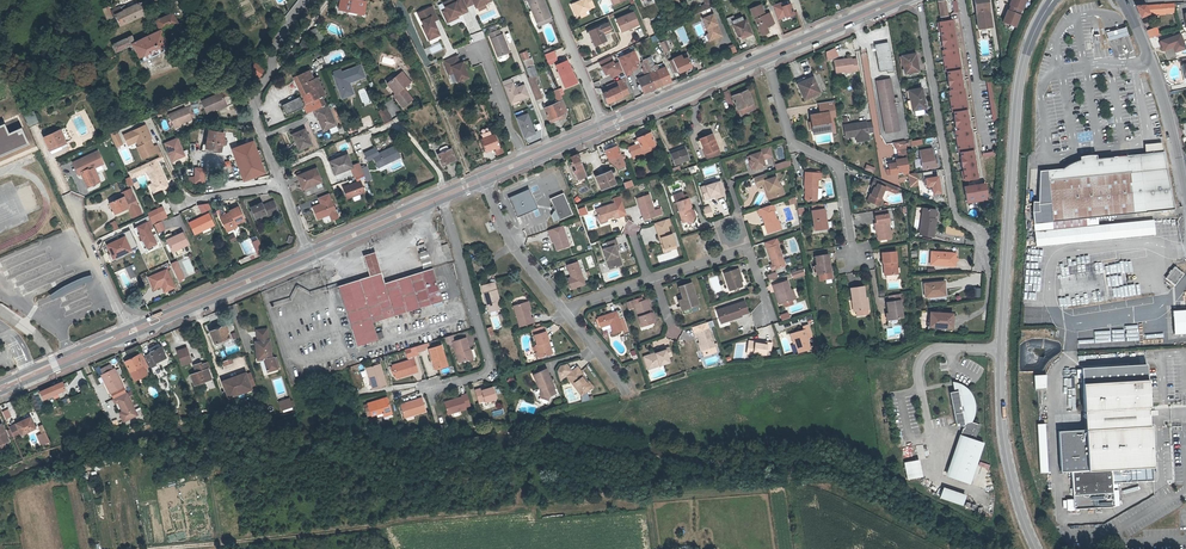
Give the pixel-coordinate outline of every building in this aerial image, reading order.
[(343,8),(342,10),(359,17),(363,5),(351,0),(340,0),(337,6),(343,8)] [(444,4),(446,9),(442,11),(446,21),(461,14),(462,16),(469,13),(467,9),(466,6),(464,0),(453,0),(444,4)] [(466,6),(474,3),(475,5),(477,10),(478,9),(486,6),(492,3),(490,0),(464,0),(466,6)] [(549,18),(545,8),(547,7),(545,0),(529,0),(537,22),(549,18)] [(579,13),(580,13),(582,16),(587,14),(585,10),(590,8),(595,6),(592,0),(579,0),(574,2),(579,13)] [(707,9),(713,6),(710,0),(706,2),(705,2),(705,4),(707,9)] [(941,17),(948,15),(946,0),(938,0),(941,17)] [(991,22),(988,0),(974,0),(978,24),(991,22)] [(1010,4),(1011,5),(1009,10),(1008,10),(1003,21),(1015,26),(1020,14),(1019,14),(1021,9),(1022,9),(1026,0),(1011,0),(1010,4)] [(783,5),(782,1),(773,4),(778,19),(783,17),(783,16),(786,14),(786,15),(790,14),(791,15),(795,13),(791,3),(783,5)] [(1173,3),(1151,5),(1148,5),(1145,5),(1136,6),(1137,9),(1141,18),(1148,14),(1152,14),(1165,13),(1165,12),(1173,12),(1173,3)] [(113,16),(118,27),(144,15),(139,4),(126,10),(125,7),(120,9),(118,4),(106,9),(102,10),(106,19),(113,16)] [(433,6),(418,13),(424,27),(423,28),(426,34),(429,33),(432,39),(439,36),(433,22),(439,19),(433,6)] [(761,7),(753,10),(763,36),(770,33),(768,26),(775,23),(770,12),(762,15),(760,8),(762,7),(761,7)] [(633,12),(616,19),(621,30),(630,27),(630,26),(633,25),(637,23),(637,22),(633,12)] [(714,13),(704,17),(713,39),(723,34),(714,13)] [(461,14),(446,21),(448,24),(459,19),(458,17),(462,16),(461,14)] [(132,46),(140,64),(169,50),(161,32),(177,25),(173,15),(157,22),(160,31),(133,44),(131,38),(124,40),(124,39),(120,41),(120,42),(118,43),(117,42),(116,43),(114,44),(114,45),(112,46),(115,54),(132,46)] [(729,18),(731,24),(734,23),(740,38),(752,33),(747,19),(744,20),(743,16),(740,17),(740,16),(735,17),(735,15),(729,18)] [(551,17),(549,18),(537,22),(538,26),(553,21),(551,17)] [(952,19),(940,21),(942,35),(941,35),(943,44),(944,44),(945,49),(943,49),(947,70),(948,70),(949,75),(948,75),(950,84),(950,85),(951,89),(949,89),(953,111),(954,111),(955,115),(954,115),(956,125),(957,125),(957,129),(956,130),(960,151),(961,151),(961,155),(962,166),(963,165),(965,179),(977,177),(973,149),(974,149),(971,127),(970,128),(967,109),(968,109),(964,87),(963,87),(960,68),(961,68),(958,47),(957,47),(952,19)] [(595,41),(596,45),(606,40),(602,33),(610,29),(607,22),(589,30),(591,35),(590,35),(593,42),(595,41)] [(317,42),(323,38),(316,27),(310,31),(317,42)] [(1126,27),(1107,33),(1109,41),(1129,35),(1126,27)] [(1157,35),(1159,34),(1156,28),(1146,32),(1149,38),(1157,35)] [(505,46),(507,45),(503,35),(501,35),(499,30),(489,34),(498,58),(505,55),(508,54),(505,46)] [(483,31),(469,35),(471,42),(485,39),(483,31)] [(1180,34),(1160,41),(1163,50),(1173,47),(1174,52),(1185,48),(1180,34)] [(888,72),(894,71),(888,41),(875,44),(880,71),(887,69),(888,72)] [(554,51),(545,54),(548,62),(556,58),(557,58),(554,51)] [(639,60),(635,51),(618,58),(626,75),(632,72),(631,69),(634,62),(639,60)] [(835,60),(837,59),(834,51),(827,54),(828,63),(835,60)] [(672,63),(675,71),(678,70),(679,72),(693,66),(689,57),(688,57),(687,53),(673,59),(674,62),(672,63)] [(905,72),(919,70),(917,53),(902,56),(905,72)] [(614,64),(610,55),(599,61),(606,74),(610,72),(612,77),(619,73),(618,72),(623,70),(619,61),(614,64)] [(456,57),(442,62),(445,70),(449,69),(451,74),(453,73),(456,83),(467,79),(462,63),(459,64),(456,57)] [(527,68),(534,65),(531,57),(524,60),(527,68)] [(645,76),(639,79),(645,93),(672,81),(666,67),(660,70),(658,65),(656,64),(655,65),(652,57),(642,61),(648,75),(645,76)] [(859,73),(857,61),(853,61),(853,60),(840,62),(842,74),(854,72),(855,73),(859,73)] [(572,73),(569,65),(567,61),(557,65),(565,87),(577,82),(573,72),(572,73)] [(398,97),(396,98),(403,106),(405,105),(413,99),(404,87),(413,80),(410,76),(409,77),(404,70),(405,70),(400,64),(395,68),(399,74),(388,83),(396,93),(398,97)] [(534,65),(527,68),(530,76),(537,74),(534,65)] [(336,77),(335,78),(343,99),(352,96),(349,85),(351,84),(362,80),(361,78),(366,76),(363,67),(343,74),(336,77)] [(313,110),(326,105),(323,97),(326,95),(318,77),(315,78),(314,79),(310,70),(295,77),(299,86),(302,85),(307,98),(305,99),(302,100),(300,98),(281,106),(285,114),(305,106),(307,113),(313,110)] [(537,74),(530,76),(529,77),(537,99),(543,97),(535,75),(537,74)] [(807,79),(806,76),(796,80),(805,99),(821,92),(814,76),(807,79)] [(511,78),(503,81),(505,87),(513,83),(511,78)] [(895,97),(892,78),(878,81),(887,132),(901,129),(896,102),(900,101),(900,97),(895,97)] [(991,78),(987,79),(994,120),(997,119),(991,78)] [(608,85),(610,90),(618,87),(625,84),(625,83),(623,79),(608,85)] [(618,87),(610,90),(603,93),(608,103),(633,92),(629,83),(628,81),(625,83),(625,84),(618,87)] [(520,98),(521,100),(530,97),(525,85),(515,89),(513,83),(505,87),(511,101),(520,98)] [(562,96),(558,87),(554,89),(557,98),(562,96)] [(754,107),(747,88),(732,94),(740,113),(754,107)] [(926,108),(922,88),(909,90),(912,110),(926,108)] [(211,111),(222,107),(221,105),(230,101),(226,91),(206,100),(211,111)] [(567,109),(563,98),(544,106),(549,120),(562,114),(561,111),(567,109)] [(836,110),(834,102),(820,104),(822,111),(822,114),(817,115),(811,116),(813,122),(813,127),(814,127),(819,126),(821,134),(832,132),(830,120),(829,114),(830,114),(830,111),(836,110)] [(337,125),(328,104),(326,105),(313,110),(316,116),(317,116),(321,124),(323,123),(326,129),(337,125)] [(192,106),(170,114),(174,127),(192,119),(192,117),(196,116),(192,106)] [(385,107),(379,111),(385,121),(391,118),(385,107)] [(829,114),(830,120),(837,119),(837,118),(836,110),(830,111),(830,114),(829,114)] [(35,123),(30,113),(22,117),(27,127),(35,123)] [(528,114),(517,118),(525,138),(536,134),(528,114)] [(868,133),(874,132),(872,121),(866,122),(845,125),(846,137),(857,135),(857,141),(860,140),(869,139),(868,133)] [(29,145),(21,128),(9,133),(5,124),(0,126),(0,158),(29,145)] [(348,133),(359,130),(357,124),(346,128),(348,133)] [(144,126),(122,136),(126,144),(130,142),(131,144),(136,142),(138,147),(136,148),(139,154),(145,151),(147,157),(157,152),(154,147),(152,148),(150,142),(148,142),(147,140),(150,139),(144,126)] [(297,131),(299,135),(293,137),(299,150),(312,144),(304,128),(297,131)] [(483,133),(485,138),(483,139),(487,151),(500,146),(496,134),(494,135),(492,130),(483,133)] [(224,134),(222,134),(209,132),(209,131),(206,148),(221,151),(221,145),(226,146),(227,141),(223,140),(224,134)] [(115,132),(109,135),(110,138),(115,147),(121,145),(115,132)] [(632,154),(655,144),(650,132),(637,138),(638,140),(634,141),(636,144),(629,147),(632,154)] [(1091,132),(1078,132),(1078,141),(1091,141),(1091,132)] [(49,151),(64,144),(59,133),(43,140),(49,151)] [(718,148),(714,135),(712,136),(711,134),(703,137),(706,146),(704,147),(706,152),(718,148)] [(176,138),(164,144),(171,162),(184,156),(176,138)] [(253,141),(231,149),(244,182),(265,174),(253,141)] [(1035,231),(1099,225),(1098,217),(1175,208),(1162,143),(1145,145),(1146,152),(1097,157),(1097,154),(1088,155),(1083,155),(1079,156),(1079,159),(1074,162),(1065,166),(1062,168),(1040,170),(1040,203),(1040,211),(1033,211),(1035,231)] [(66,148),(64,144),(49,151),(51,155),(66,148)] [(655,144),(632,154),(633,157),(657,147),(655,144)] [(440,148),(439,150),(440,153),(437,155),(442,165),(456,160),(451,149),(449,150),(448,146),(446,146),(440,148)] [(621,155),(617,146),(606,150),(609,160),(621,155)] [(692,158),(688,147),(671,154),(675,164),(692,158)] [(760,151),(761,152),(762,158),(767,156),(767,157),(772,155),(770,147),(760,151)] [(906,147),(898,148),(899,157),(906,156),(908,156),(906,147)] [(396,149),(379,155),(377,148),(365,153),(368,160),(374,159),(376,167),(390,162),(391,164),(400,160),(396,149)] [(935,166),(934,159),(933,148),(920,150),(923,169),(935,166)] [(145,151),(139,154),(141,159),(147,157),(145,151)] [(751,166),(752,170),(765,166),(763,160),(762,158),(761,152),(748,156),(748,157),(749,161),(748,162),(749,166),(751,166)] [(578,178),(587,175),(578,153),(570,157),(573,164),(572,164),(578,178)] [(352,167),(347,154),(329,161),(333,173),(345,168),(346,170),(352,167)] [(896,161),(886,163),(887,174),(898,172),(898,170),(903,169),(903,172),(909,171),(906,156),(899,157),(896,158),(896,161)] [(97,175),(94,169),(104,165),(100,157),(88,163),(86,158),(73,164),(79,177),(82,176),(88,188),(104,180),(101,173),(97,175)] [(156,163),(154,160),(152,161),(126,172),(130,179),(134,177),(135,177),(140,175),(141,174),(145,172),(144,170),(156,165),(156,163)] [(790,160),(775,165),(776,170),(791,166),(790,160)] [(145,172),(151,184),(155,194),(167,189),(156,165),(144,170),(145,172)] [(204,169),(195,169),(194,185),(204,185),(204,169)] [(597,177),(611,171),(610,169),(596,174),(597,177)] [(611,171),(597,177),(601,189),(616,183),(611,171)] [(910,181),(918,180),(917,176),(917,171),(909,173),(910,181)] [(323,187),(318,173),(299,180),(305,196),(318,192),(317,189),(323,187)] [(821,174),(808,173),(807,173),(806,188),(808,188),(807,200),(817,201),(817,199),(820,200),(822,197),(822,189),(818,189),(818,179),(822,180),(822,174),(821,174)] [(771,196),(773,198),(783,194),(781,187),(780,187),(778,183),(777,183),(775,177),(766,180),(764,174),(754,178),(757,186),(763,184),(764,186),(766,185),(767,189),(768,191),(769,191),(771,196)] [(887,182),(882,180),(875,177),(872,186),(874,187),(869,200),(880,205),(883,199),(881,198),(885,188),(887,182)] [(129,178),(124,181),(127,188),(132,185),(129,178)] [(714,194),(715,196),(716,198),(725,195),(721,180),(711,183),(705,185),(700,187),(703,196),(709,195),(709,196),(714,194)] [(360,181),(342,187),(346,199),(364,192),(360,181)] [(887,182),(885,188),(892,191),(895,185),(887,182)] [(985,182),(965,186),(966,195),(971,194),(972,198),(983,196),(982,192),(987,191),(985,182)] [(766,185),(764,186),(768,199),(773,198),(771,196),(769,191),(768,191),(767,189),(766,185)] [(121,194),(123,199),(109,205),(114,215),(127,209),(128,211),(132,210),(133,213),(139,211),(130,190),(121,194)] [(516,195),(509,198),(518,218),(540,209),(538,206),(533,194),(531,196),(529,191),(517,196),(516,195)] [(574,213),(571,206),(567,198),(564,192),(551,198),(553,203),(554,204),(553,206),(552,207),(553,207),(556,208),(557,211),(560,219),(574,213)] [(328,193),(318,197),(320,204),(312,207),(317,219),(323,217),(321,214),(328,211),(331,220),(338,217),(328,193)] [(649,194),(637,198),(644,219),(657,215),(655,210),(649,194)] [(615,203),(597,209),(601,221),(615,216),(616,218),(627,214),(621,196),(614,199),(615,203)] [(692,213),(690,208),(691,206),(688,198),(687,196),(684,198),(684,199),(676,202),(677,204),(683,222),(688,220),(692,222),(695,215),(692,213)] [(272,203),(265,206),(266,209),(263,211),(261,208),(260,204),(249,210),(254,220),(259,218),(261,221),(269,217),(268,216),(277,212),(272,203)] [(776,225),(779,224),(778,219),(776,220),(773,211),(775,210),(773,204),(757,209),(759,216),(760,215),(763,224),(764,224),(767,233),(778,230),(776,225)] [(162,206),(148,213),(153,223),(167,217),(162,206)] [(704,212),(705,218),(712,215),(710,207),(703,209),(704,212)] [(934,230),(936,222),(933,221),(935,209),(924,207),(920,227),(934,230)] [(218,219),(224,231),(229,229),(231,232),(236,230),(235,227),(243,223),(237,209),(228,213),(229,217),(225,219),(224,217),(218,219)] [(132,210),(128,211),(132,219),(141,215),(139,211),(133,213),(132,210)] [(825,220),(827,220),(825,210),(813,212),(815,230),(821,229),(826,229),(825,220)] [(877,217),(876,217),(877,224),(876,224),(879,241),(892,239),(889,223),(890,223),(888,215),(887,215),(877,217)] [(212,227),(207,216),(188,225),(193,237),(212,227)] [(147,217),(134,224),(140,235),(142,235),(145,240),(142,241),(146,250),(159,243),(156,235),(152,237),(149,231),(153,229),(147,217)] [(670,218),(655,223),(657,229),(668,225),(668,226),(672,224),(670,218)] [(115,220),(109,223),(113,231),(119,229),(115,220)] [(158,237),(165,234),(160,223),(154,226),(158,237)] [(561,226),(549,230),(551,234),(552,234),(555,241),(558,250),(568,246),(571,245),(563,225),(561,226)] [(670,246),(671,249),(677,247),(672,234),(671,234),(668,226),(668,225),(657,229),(661,241),(662,240),(663,244),(665,248),(670,246)] [(946,228),(945,234),(964,236),(964,230),(946,228)] [(230,243),(236,240),(234,233),(227,236),(230,243)] [(165,242),(170,254),(180,249),(187,246),(182,234),(176,237),(165,242)] [(113,253),(116,258),(130,252),(123,238),(106,246),(110,255),(113,253)] [(257,240),(251,243),(256,254),(262,251),(257,240)] [(617,250),(618,250),(620,249),(616,240),(608,243),(609,247),(604,249),(611,269),(622,265),(617,250)] [(767,248),(773,264),(770,265),(772,270),(785,266),(778,245),(767,248)] [(418,252),(422,267),(431,265),(427,250),(418,252)] [(932,250),(931,263),(955,265),(956,252),(932,250)] [(376,252),(365,256),(368,263),(372,276),(383,273),(379,260),(376,252)] [(895,268),(898,267),(896,252),(882,254),(883,264),(886,264),(886,268),(884,268),(885,276),(896,275),(895,268)] [(819,275),(831,273),(828,255),(816,257),(819,275)] [(579,261),(574,263),(569,265),(573,278),(573,279),(570,281),(572,289),(581,286),(587,284),(579,261)] [(125,268),(130,279),(136,276),(130,265),(125,268)] [(178,267),(172,270),(178,283),(181,282),(180,280),(183,279),(178,267)] [(383,273),(372,276),(340,287),(354,330),(375,323),(445,299),(435,267),(386,283),(383,273)] [(1173,283),(1176,285),(1184,275),(1185,274),(1176,267),(1167,278),(1173,283)] [(739,273),(741,273),(739,268),(725,273),(731,291),(744,287),(742,282),(739,273)] [(804,275),(802,269),(792,273),(794,279),(804,275)] [(1103,269),(1059,276),(1061,289),(1064,307),(1108,300),(1103,269)] [(165,270),(147,278),(150,287),(160,283),(163,293),(173,289),(165,270)] [(503,308),(493,275),(480,279),(491,312),(503,308)] [(943,280),(924,282),(925,296),(944,294),(943,280)] [(791,291),(788,281),(774,286),(780,305),(784,304),(793,301),(790,291),(791,291)] [(683,299),(680,300),(683,310),(700,305),(692,282),(680,286),(683,294),(681,295),(683,299)] [(59,288),(49,296),(52,300),(62,292),(59,288)] [(854,300),(856,312),(857,312),(857,316),(869,314),(868,310),(869,310),(867,299),(866,299),(864,288),(851,290),(853,301),(854,300)] [(902,294),(889,296),(890,302),(887,303),(888,313),(890,321),(896,320),(903,318),(901,303),(904,302),(902,294)] [(273,301),(274,305),(290,301),(289,297),(273,301)] [(643,327),(656,323),(649,305),(651,304),(649,299),(644,301),(642,298),(628,303),(630,309),(636,308),(643,327)] [(731,319),(731,320),(743,317),(743,315),(749,313),(745,302),(718,311),(722,322),(731,319)] [(531,310),(529,303),(515,306),(521,327),(536,323),(535,318),(533,319),(531,310)] [(1175,310),(1174,311),(1175,334),(1185,333),(1185,310),(1175,310)] [(606,325),(608,326),(611,324),(614,334),(623,331),(617,312),(612,314),(613,315),(610,316),(610,315),(598,319),(599,320),(601,326),(601,327),(606,325)] [(788,312),(780,315),(782,320),(790,317),(788,312)] [(890,321),(888,313),(886,313),(888,325),(897,323),(896,320),(890,321)] [(953,326),(953,313),(931,313),(931,327),(953,326)] [(377,327),(375,323),(354,330),(359,347),(381,340),(377,327)] [(792,334),(795,343),(798,353),(810,349),(806,338),(811,337),(807,325),(802,327),(803,330),(792,334)] [(217,347),(232,341),(226,326),(211,332),(217,347)] [(541,351),(543,357),(553,355),(552,354),(549,343),(550,342),(548,333),(546,326),(545,327),(540,328),(532,331),(533,334),(535,333),(536,336),(539,345),(537,346),(539,352),(541,351)] [(710,328),(696,332),(697,337),(700,337),(700,339),(704,350),(719,345),(718,343),(716,344),(710,328)] [(258,331),(259,342),(270,341),(269,330),(258,331)] [(469,348),(471,347),(468,337),(454,341),(460,360),(472,356),(469,348)] [(258,342),(260,360),(265,360),(269,372),(279,368),(275,358),(273,359),(271,341),(270,341),(259,342),(258,342)] [(763,344),(762,344),(749,342),(747,354),(754,355),(754,353),(766,355),(767,350),(770,351),(771,351),(772,343),(768,343),(763,342),(763,344)] [(435,359),(438,368),(448,365),(442,344),(430,348),(432,355),(433,359),(435,359)] [(158,349),(156,345),(148,348),(150,352),(146,354),(152,367),(156,364),(156,363),(166,358),(161,347),(158,349)] [(412,347),(406,349),(409,357),(414,355),(412,347)] [(192,362),(187,348),(178,352),(182,365),(192,362)] [(667,351),(669,358),(673,357),(671,348),(661,351),(662,353),(667,351)] [(667,351),(662,353),(657,354),(645,357),(649,369),(671,363),(669,358),(667,351)] [(149,366),(143,353),(133,358),(130,359),(125,361),(130,372),(143,366),(144,369),(149,366)] [(419,371),(415,358),(394,365),(398,378),(419,371)] [(193,366),(196,374),(190,376),(194,386),(211,380),(207,370),(211,369),(209,363),(199,366),(199,364),(193,366)] [(372,375),(370,376),(374,389),(388,384),(382,363),(370,367),(372,375)] [(584,373),(580,368),(579,366),(573,371),(568,364),(562,366),(559,372),(561,381),(568,376),(580,391),(581,390),(585,395),(588,392),(593,388),(593,386),(590,381),(584,375),(584,374),(584,373)] [(1083,383),(1148,379),(1147,365),(1082,369),(1083,383)] [(143,366),(130,372),(134,380),(147,374),(144,369),(143,366)] [(115,367),(101,374),(110,393),(111,392),(123,386),(124,386),(115,367)] [(541,392),(539,396),(546,399),(548,395),(554,393),(552,389),(551,384),(552,382),(547,368),(534,372),(538,386),(539,387),(540,388),(541,392)] [(230,379),(222,382),(227,397),(235,394),(236,396),(244,393),(243,391),(252,388),(246,373),(237,376),(238,378),(231,381),(230,379)] [(1046,374),(1033,375),(1035,390),(1046,389),(1046,374)] [(1072,471),(1074,509),(1115,506),(1114,484),(1113,470),(1153,467),(1151,426),(1149,426),(1149,415),(1155,414),(1155,409),(1148,410),(1148,408),(1150,408),(1150,407),(1148,379),(1083,383),(1086,429),(1058,431),(1061,472),(1072,471)] [(67,389),(64,381),(40,392),(43,399),(67,389)] [(958,382),(954,386),(955,390),(950,391),(956,422),(964,421),(964,423),(965,427),(964,427),(961,434),(963,434),(949,475),(971,482),(985,442),(976,439),(981,423),(972,420),(974,417),(975,414),(976,411),(976,408),(976,405),(975,401),(974,397),(973,395),(972,392),(970,390),(968,388),(966,386),(964,385),(962,383),(958,382)] [(483,388),(483,386),(476,388),(480,400),(485,398),(486,400),(498,396),(494,385),(488,387),(483,388)] [(123,386),(111,392),(113,398),(126,392),(123,386)] [(113,398),(112,398),(115,403),(117,401),(122,411),(126,420),(136,415),(126,392),(113,398)] [(463,393),(463,395),(445,400),(448,412),(467,407),(466,405),(471,403),(468,392),(463,393)] [(385,412),(384,411),(393,409),(389,395),(368,401),(372,413),(383,410),(384,411),(384,413),(385,412)] [(428,409),(424,396),(402,403),(406,416),(428,409)] [(291,404),(293,404),(291,398),(281,402),(284,410),(292,407),(291,404)] [(5,419),(11,417),(8,408),(2,411),(5,419)] [(21,424),(18,425),(22,435),(36,428),(31,418),(27,420),(26,419),(20,422),(21,424)] [(17,423),(10,427),(15,438),(22,435),(18,425),(17,423)] [(5,443),(8,441),(1,424),(0,425),(0,448),(3,447),(1,444),(5,443)] [(1045,424),(1037,424),(1041,473),(1048,473),(1045,424)] [(40,434),(45,444),(51,441),(46,431),(40,434)] [(909,477),(921,475),(918,459),(906,462),(909,477)] [(1113,470),(1114,484),(1154,481),(1153,467),(1113,470)] [(942,496),(963,503),(966,495),(944,487),(942,496)] [(965,506),(973,510),(975,505),(967,502),(965,506)]
